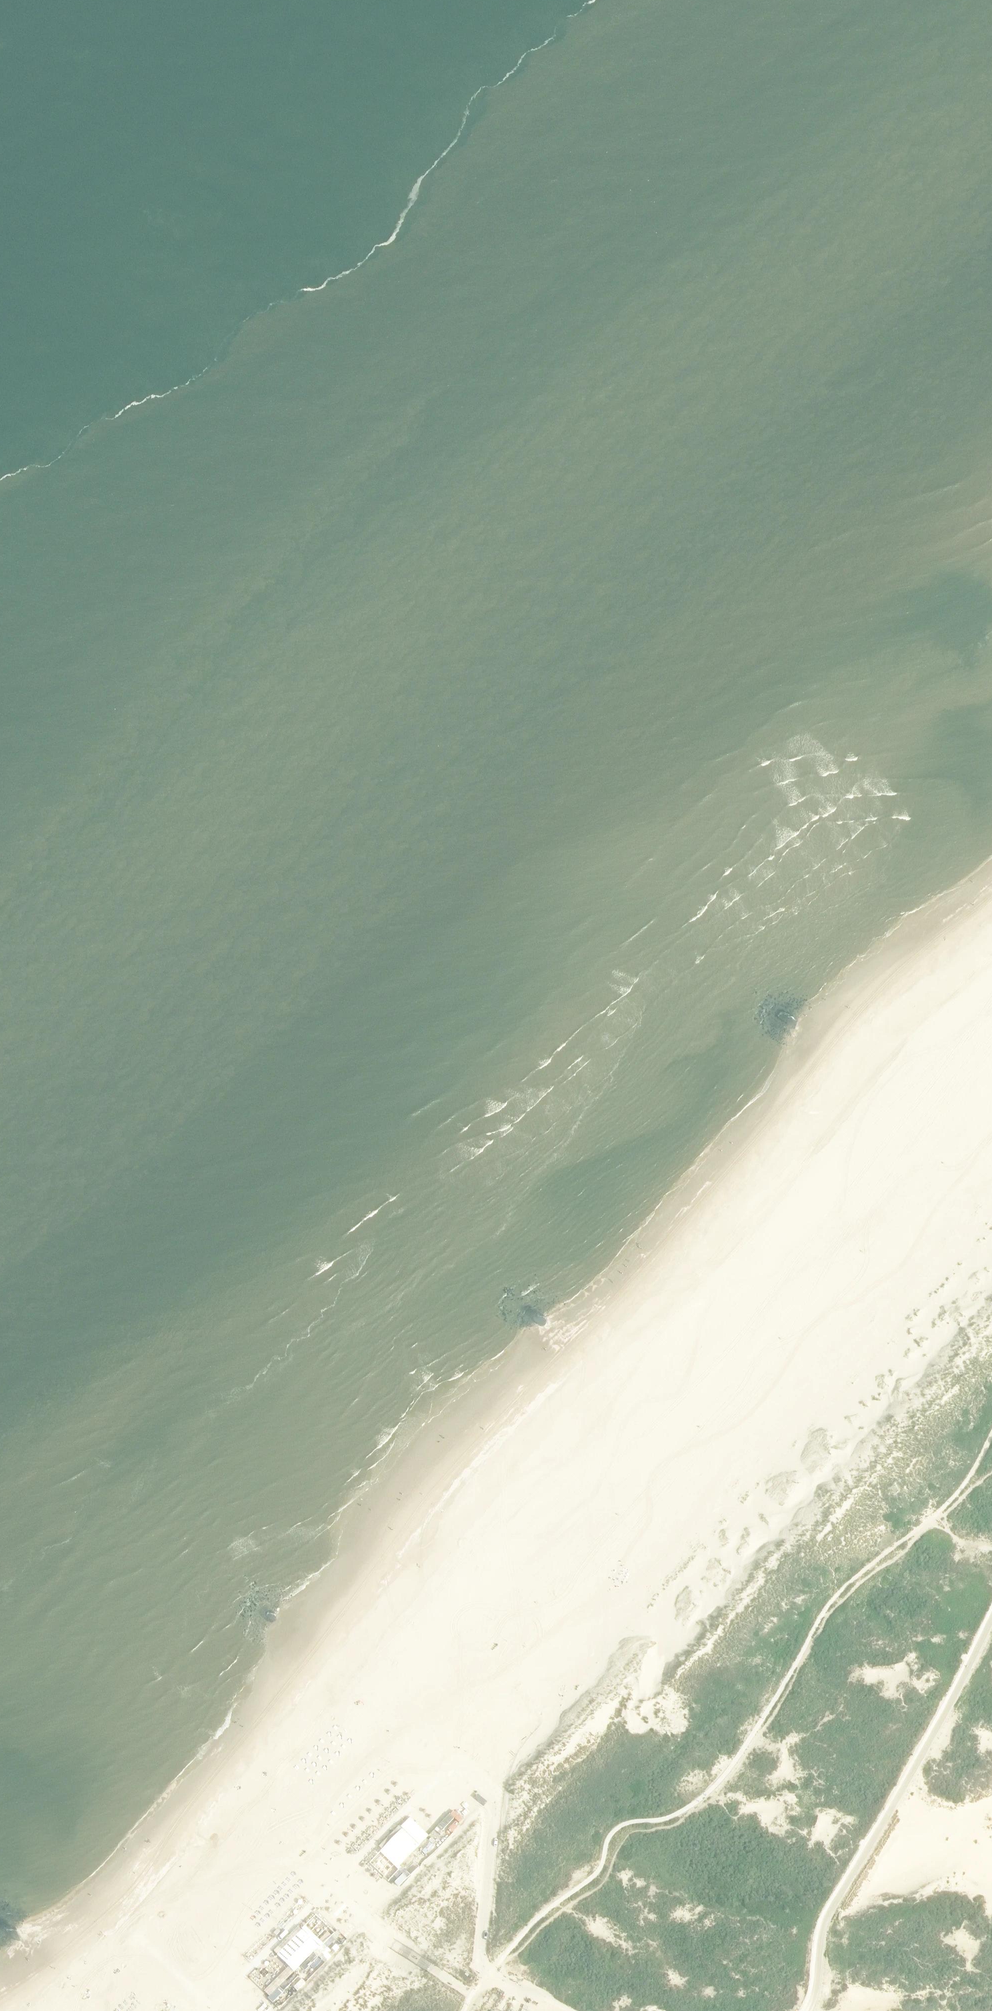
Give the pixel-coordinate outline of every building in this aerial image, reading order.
[(405,1876),(426,1855),(405,1834),(384,1855),(405,1876)] [(329,1962),(359,1931),(337,1910),(307,1940),(303,1937),(274,1964),(304,1994),(332,1966),(329,1962)] [(258,2010),(283,1985),(271,1973),(245,1998),(258,2010)]
